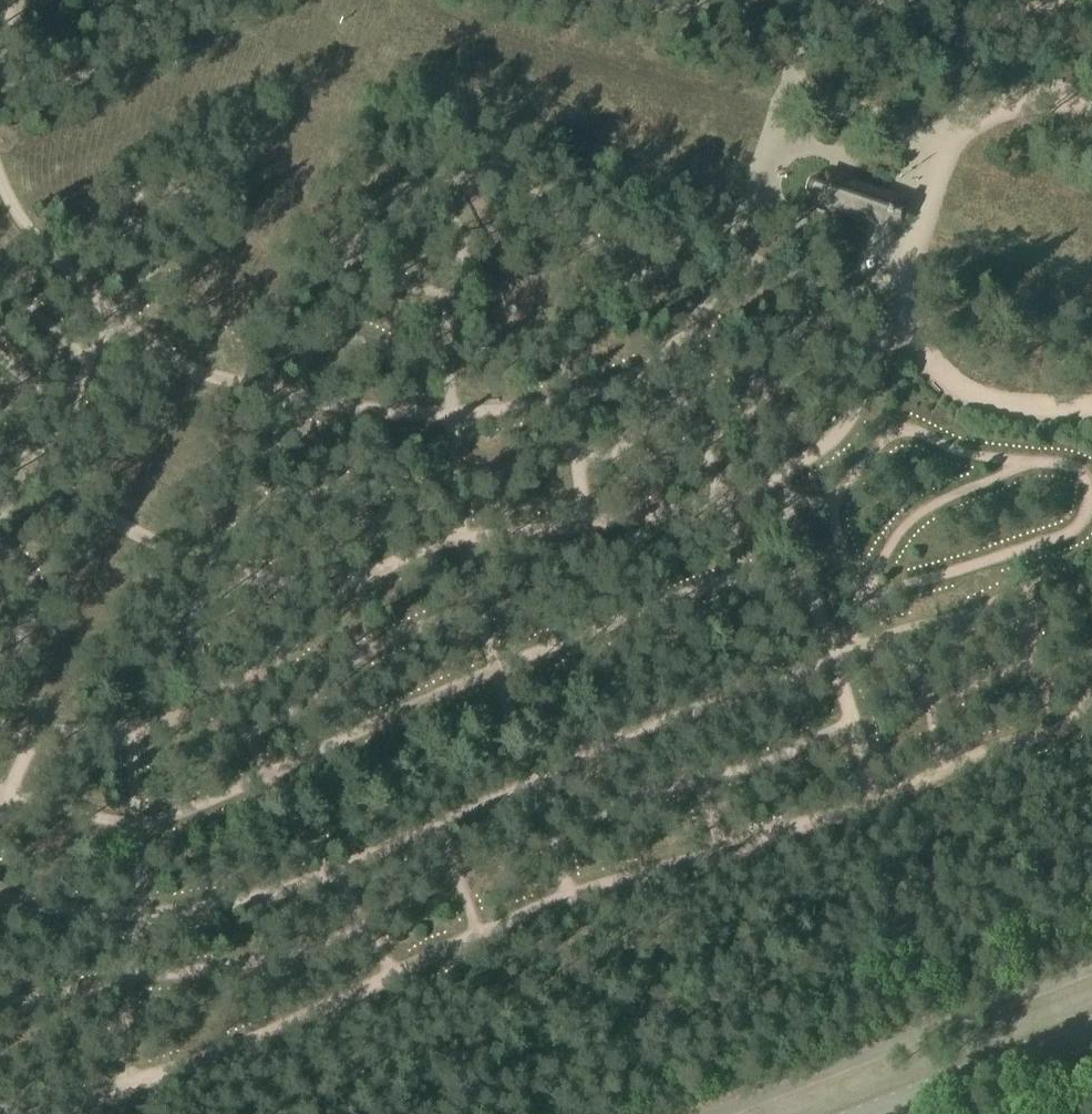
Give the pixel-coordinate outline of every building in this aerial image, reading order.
[(842,217),(875,228),(883,230),(884,227),(898,230),(906,206),(899,204),(900,198),(851,181),(852,178),(827,170),(825,174),(813,173),(807,180),(805,185),(805,192),(805,195),(806,197),(808,200),(810,201),(814,203),(815,204),(814,209),(839,218),(842,217)]
